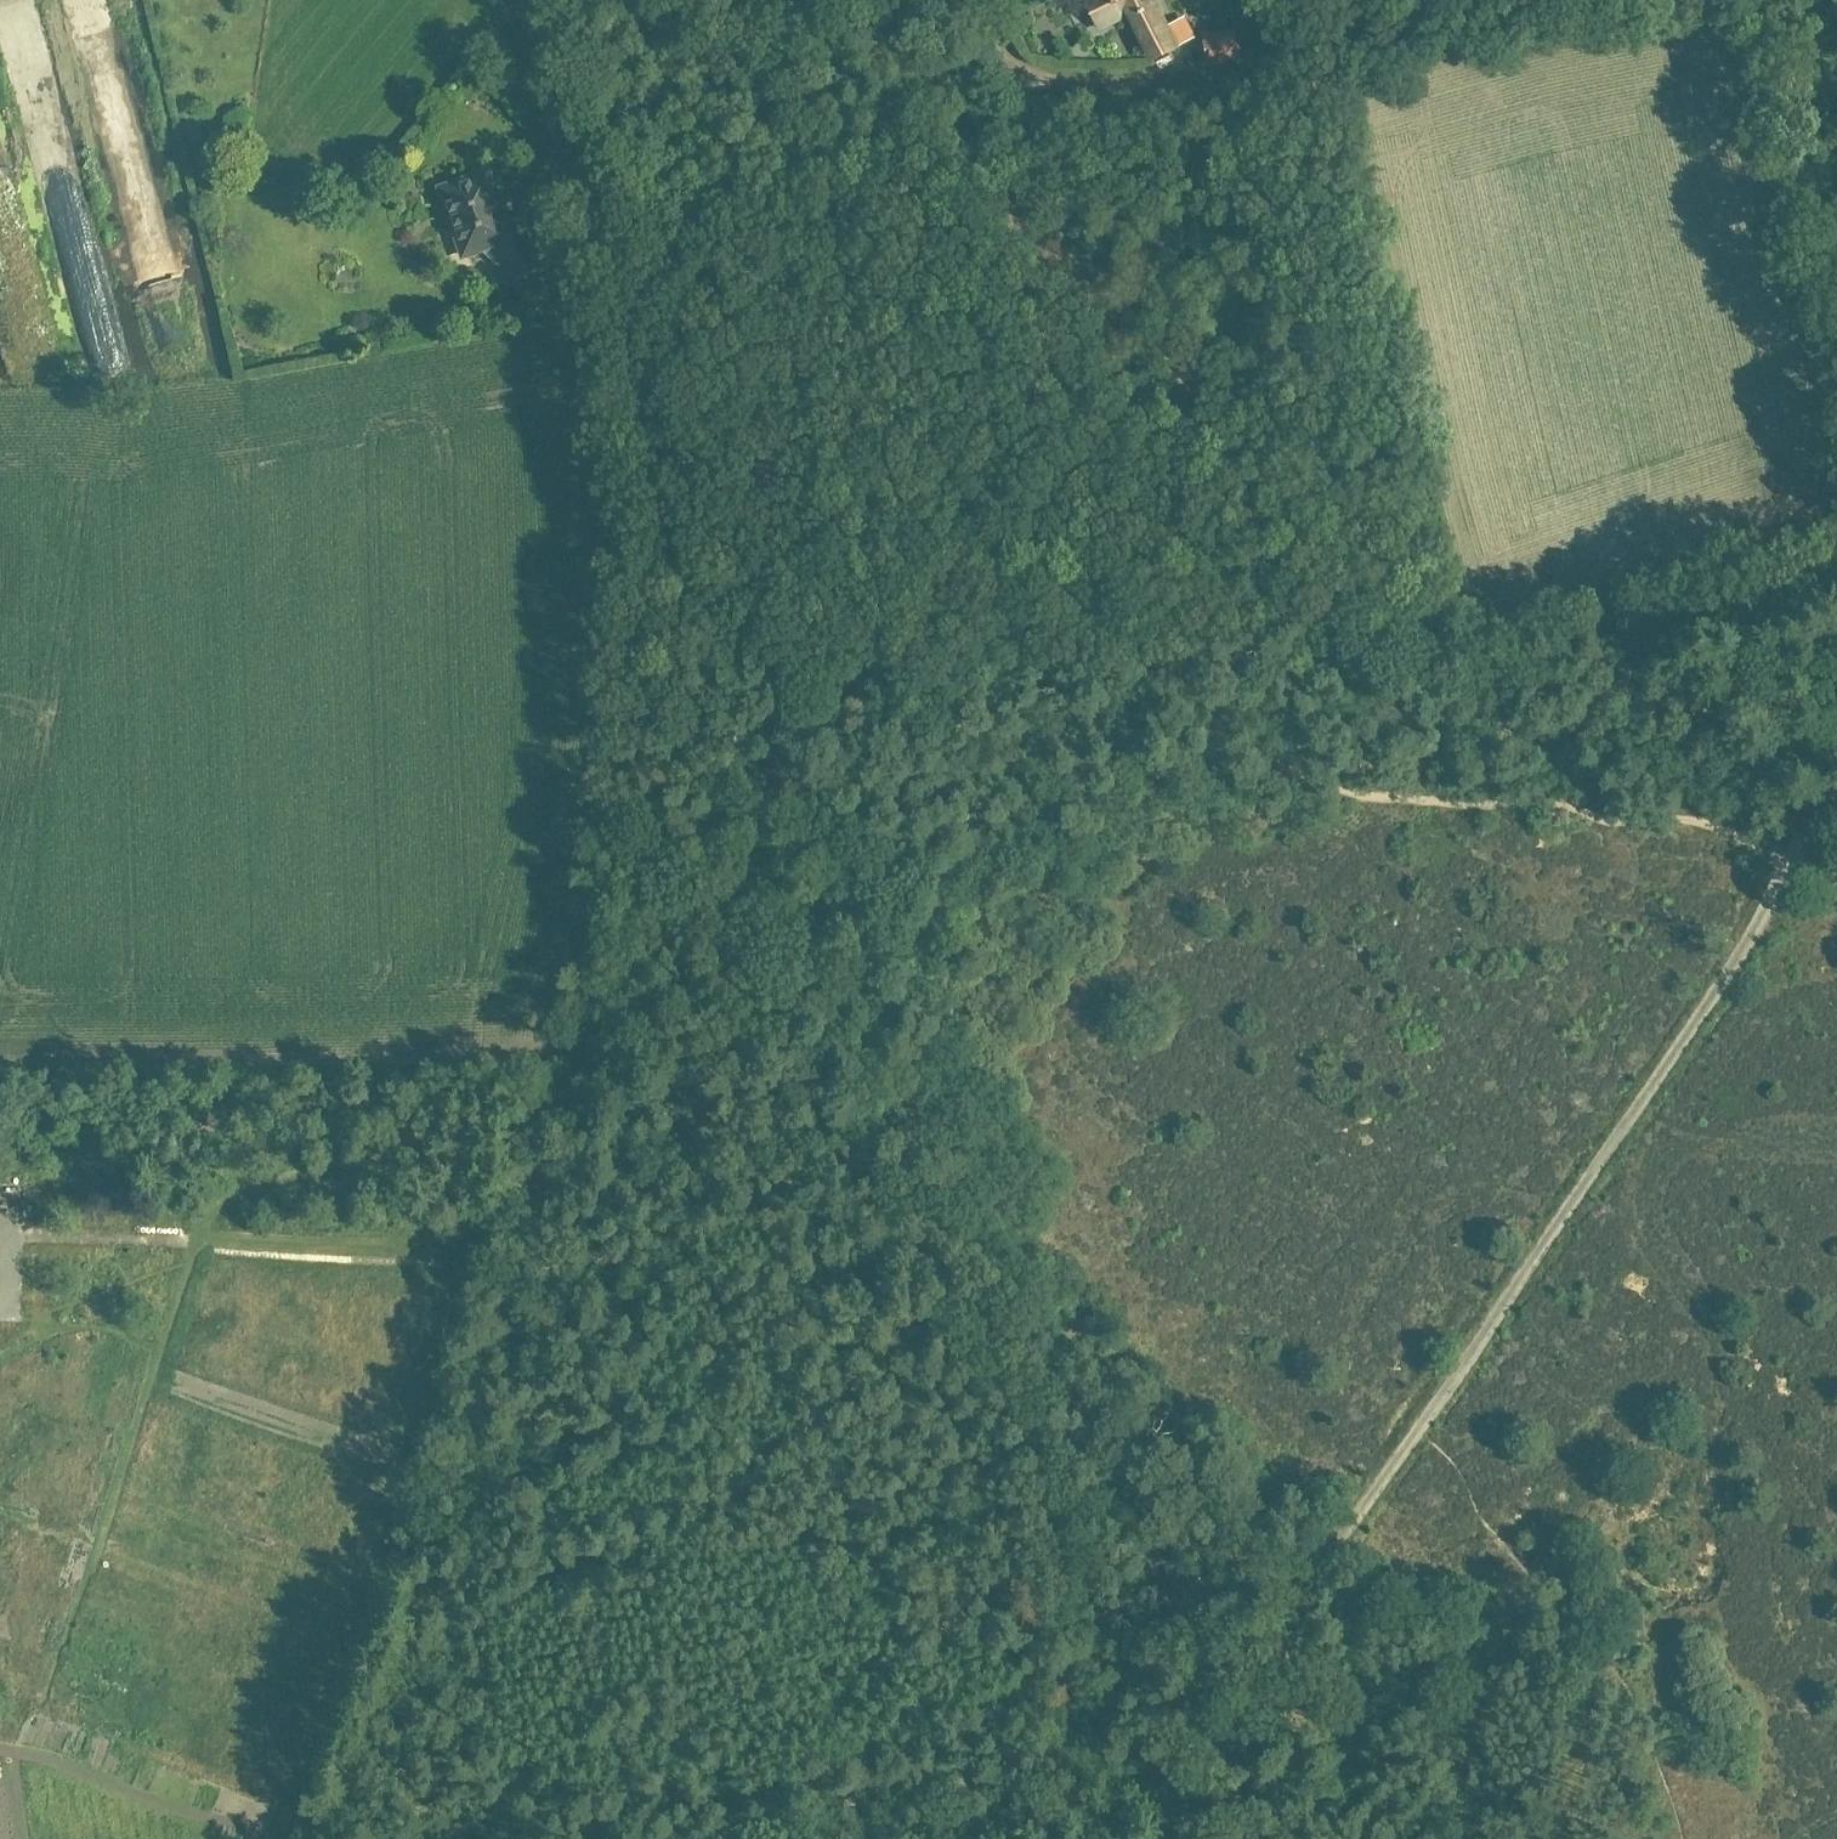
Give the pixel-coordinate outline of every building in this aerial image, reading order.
[(1178,19),(1165,26),(1152,0),(1089,0),(1103,27),(1129,13),(1152,58),(1188,40),(1178,19)] [(1234,30),(1204,35),(1209,67),(1240,62),(1234,30)] [(509,223),(491,170),(441,187),(459,240),(465,238),(471,254),(505,243),(516,277),(542,268),(525,217),(509,223)]
